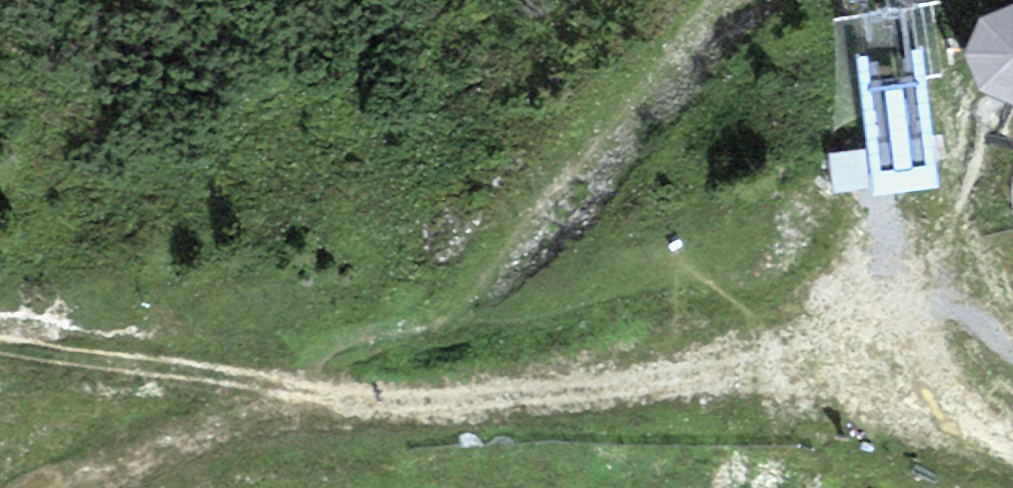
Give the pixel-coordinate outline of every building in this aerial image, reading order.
[(1012,97),(1012,4),(981,18),(968,50),(981,84),(1012,97)] [(863,183),(860,150),(834,153),(837,186),(863,183)]
